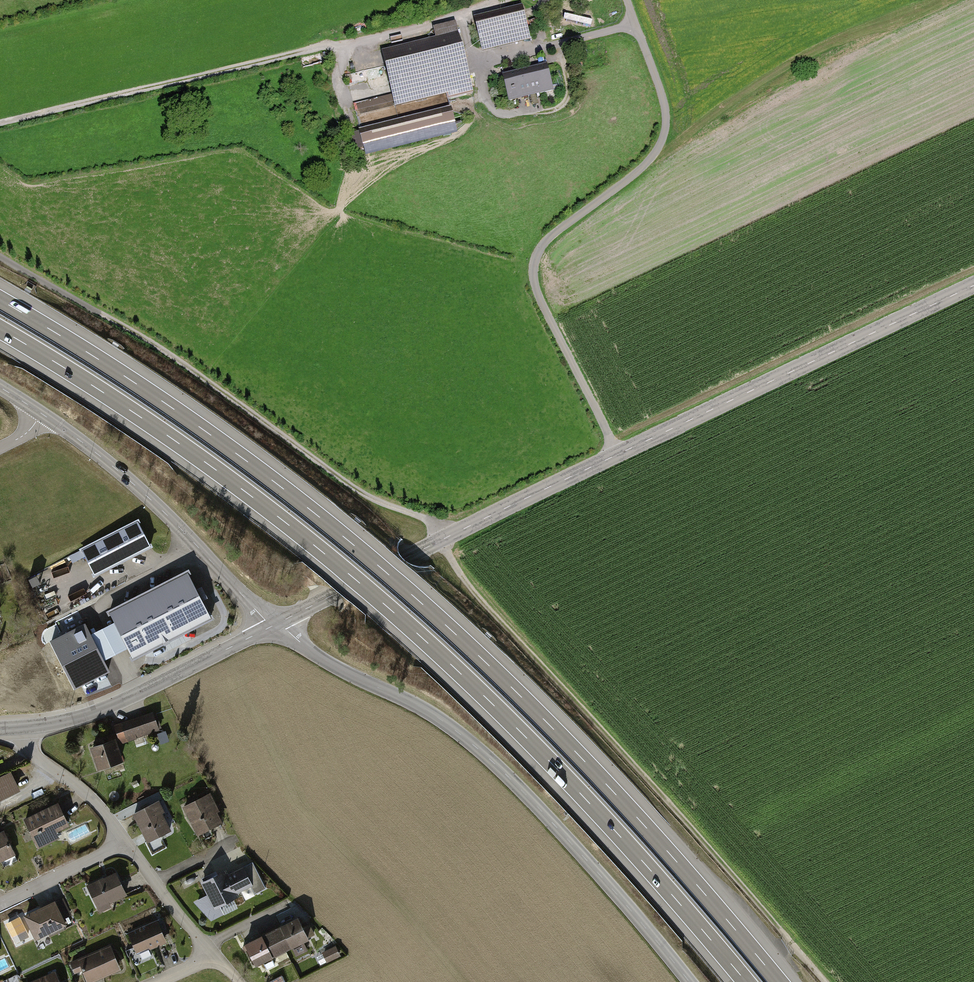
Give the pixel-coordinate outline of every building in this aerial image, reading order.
[(521,8),(472,20),(480,51),(529,39),(521,8)] [(436,40),(380,51),(391,107),(471,91),(457,22),(433,27),(436,40)] [(546,66),(501,77),(507,103),(552,92),(546,66)] [(453,107),(357,133),(364,158),(460,133),(453,107)] [(137,523),(79,551),(92,576),(149,549),(137,523)] [(187,573),(108,613),(113,624),(126,649),(131,659),(210,619),(187,573)] [(36,578),(29,581),(32,588),(39,586),(36,578)] [(126,649),(113,624),(90,636),(103,661),(126,649)] [(84,625),(51,642),(74,689),(108,672),(103,661),(90,636),(84,625)] [(158,730),(152,712),(113,725),(120,743),(158,730)] [(95,770),(122,762),(116,739),(89,746),(95,770)] [(19,790),(9,770),(0,775),(0,800),(19,790)] [(208,795),(181,807),(193,835),(221,822),(208,795)] [(57,802),(21,818),(36,849),(57,840),(53,833),(68,826),(57,802)] [(158,802),(132,814),(146,843),(172,831),(169,824),(173,822),(170,815),(165,817),(158,802)] [(16,857),(2,830),(0,832),(0,865),(16,857)] [(224,868),(199,884),(206,896),(193,902),(211,922),(223,917),(220,908),(240,899),(238,893),(244,891),(248,898),(265,889),(251,862),(228,874),(224,868)] [(116,872),(86,887),(98,911),(128,896),(116,872)] [(33,940),(65,926),(54,901),(22,915),(33,940)] [(303,926),(298,916),(273,928),(283,950),(291,947),(295,956),(306,951),(302,941),(313,936),(307,924),(303,926)] [(157,922),(126,934),(136,956),(139,955),(141,959),(151,955),(149,950),(166,943),(157,922)] [(273,928),(242,943),(256,968),(263,965),(266,971),(274,967),(269,958),(283,950),(273,928)] [(109,946),(70,964),(75,976),(81,973),(86,981),(94,981),(120,970),(109,946)] [(340,959),(334,947),(322,954),(327,965),(340,959)] [(54,972),(31,981),(58,981),(54,972)] [(270,981),(300,981),(296,973),(286,978),(285,975),(270,981)]
